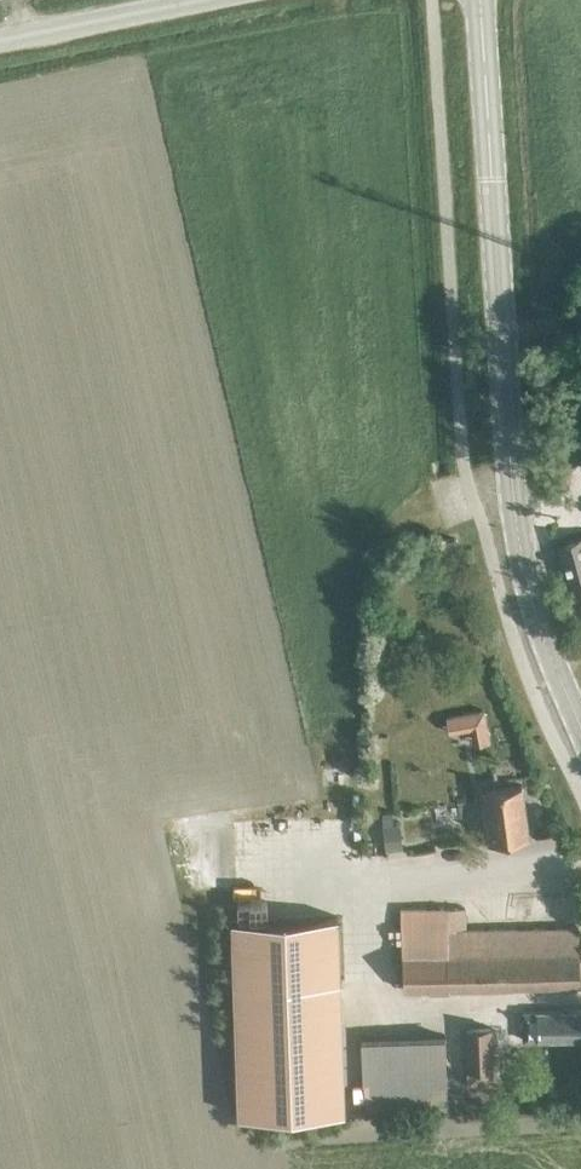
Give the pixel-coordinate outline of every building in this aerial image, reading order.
[(577,608),(580,607),(580,535),(557,542),(577,608)] [(446,548),(457,546),(455,536),(444,539),(446,548)] [(488,841),(529,835),(522,784),(480,790),(488,841)] [(448,831),(465,828),(461,803),(444,806),(445,811),(450,810),(452,825),(447,826),(448,831)] [(402,989),(579,984),(577,926),(465,929),(465,907),(400,909),(402,989)] [(337,916),(231,919),(238,1115),(344,1111),(337,916)] [(580,1038),(580,1010),(522,1012),(523,1040),(580,1038)] [(465,1067),(490,1067),(489,1026),(465,1027),(465,1067)] [(449,1035),(364,1038),(366,1111),(451,1108),(449,1035)]
